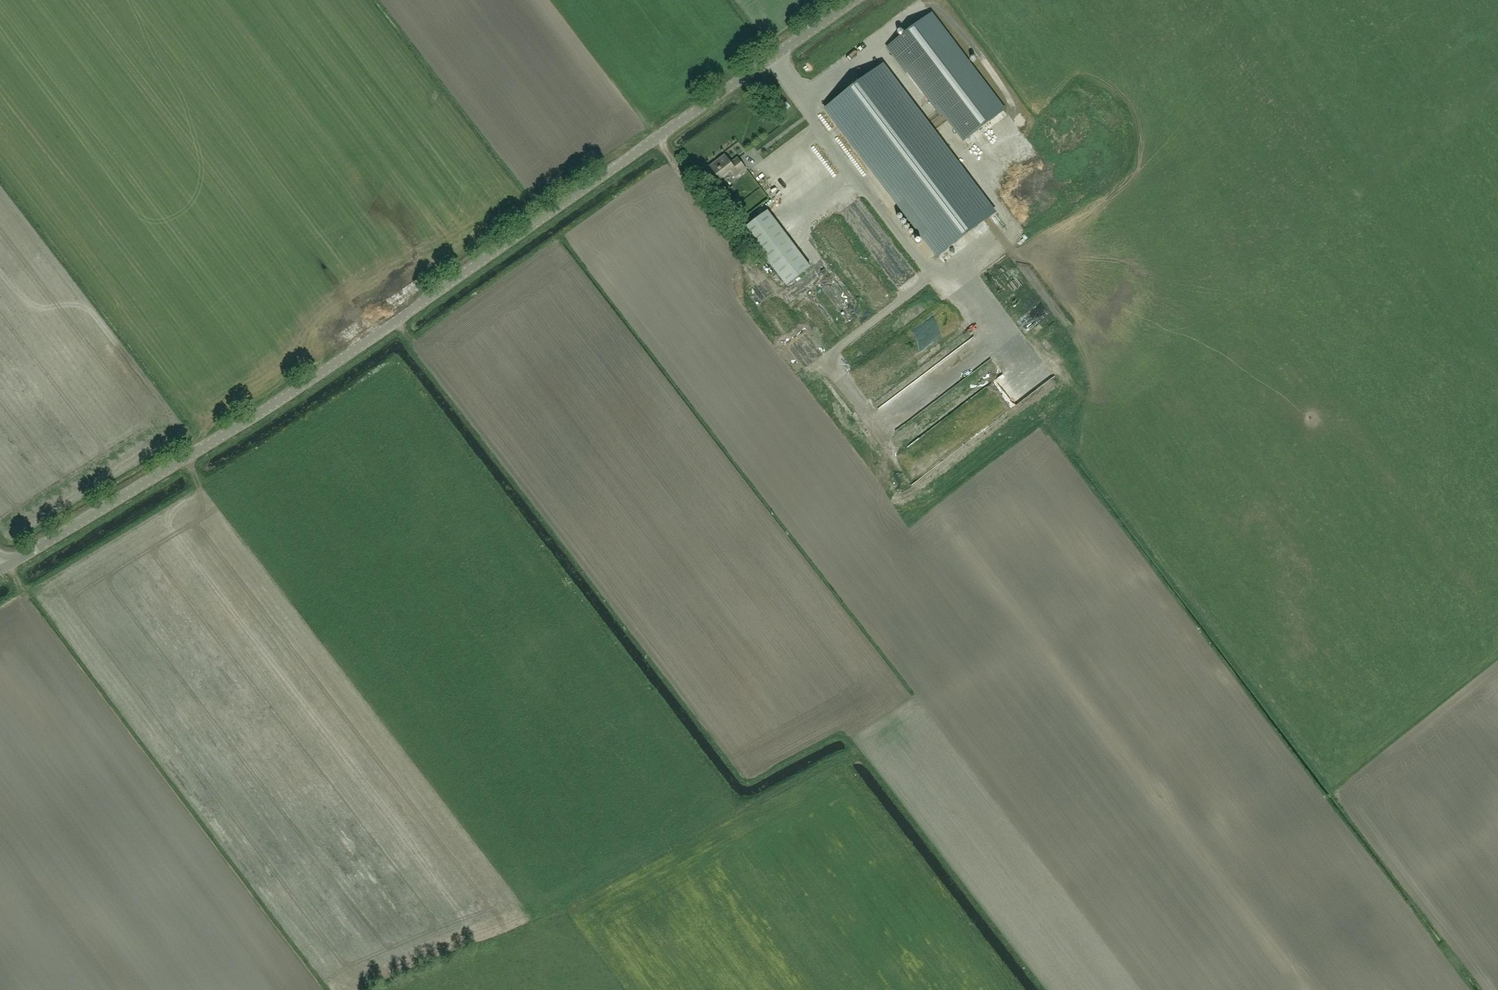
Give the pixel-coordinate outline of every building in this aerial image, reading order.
[(1004,110),(931,15),(901,38),(903,42),(901,44),(902,46),(891,54),(906,73),(911,69),(965,140),(1004,110)] [(995,213),(883,66),(826,108),(938,256),(995,213)] [(735,177),(747,168),(738,157),(731,163),(725,154),(710,166),(720,179),(731,171),(735,177)] [(782,275),(807,259),(767,201),(743,217),(782,275)] [(831,276),(825,282),(833,291),(839,285),(831,276)] [(923,312),(929,323),(936,319),(930,308),(923,312)] [(964,343),(976,335),(974,332),(961,340),(964,343)]
